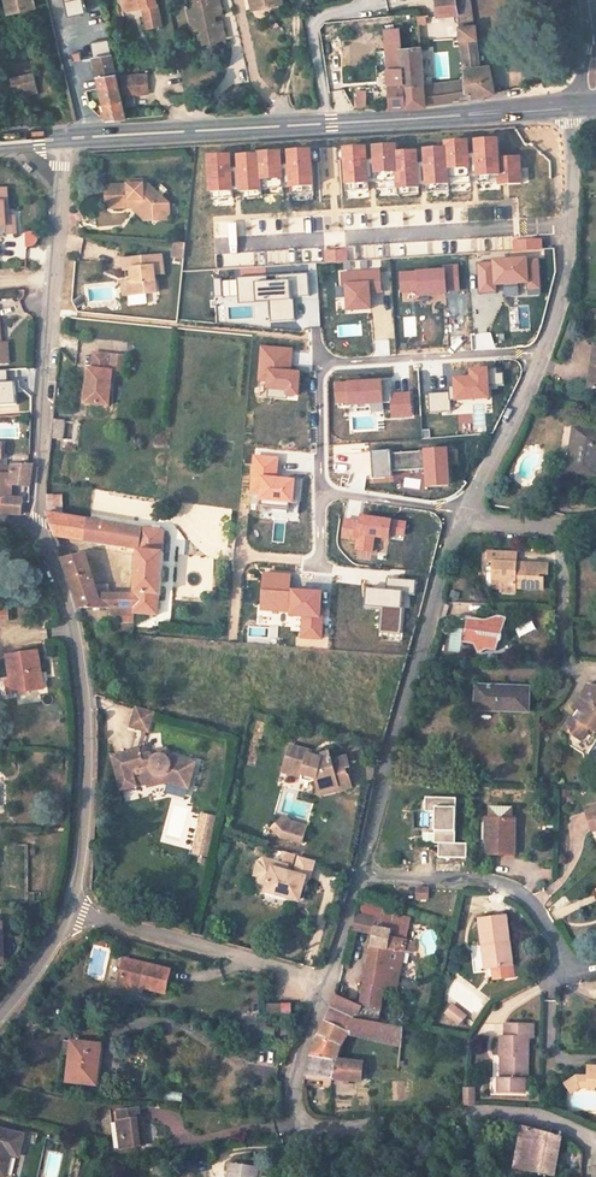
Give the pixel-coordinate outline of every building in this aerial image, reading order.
[(34,0),(9,0),(11,8),(34,3),(34,0)] [(68,17),(85,13),(82,0),(64,0),(68,17)] [(156,0),(128,0),(131,12),(143,10),(148,28),(163,26),(156,0)] [(194,0),(190,0),(194,17),(189,22),(193,41),(203,39),(194,0)] [(221,0),(194,0),(203,39),(207,53),(228,49),(224,30),(218,30),(217,23),(226,22),(221,0)] [(253,20),(278,14),(275,0),(249,0),(253,20)] [(284,0),(275,0),(278,14),(286,12),(284,0)] [(452,0),(435,0),(436,16),(454,14),(452,0)] [(431,14),(417,16),(418,25),(432,24),(431,14)] [(481,62),(474,17),(455,18),(465,82),(468,98),(481,95),(491,92),(487,62),(481,62)] [(426,89),(425,80),(407,83),(403,47),(402,27),(385,28),(392,110),(394,109),(410,108),(427,107),(426,89)] [(94,59),(112,56),(107,38),(90,43),(91,46),(94,59)] [(207,53),(203,39),(193,41),(197,56),(207,53)] [(94,59),(91,46),(70,51),(72,57),(80,55),(81,62),(94,59)] [(425,80),(421,46),(403,47),(407,83),(425,80)] [(117,76),(112,56),(94,59),(107,114),(102,115),(104,121),(128,120),(122,96),(117,76)] [(144,91),(141,71),(117,76),(122,96),(144,91)] [(43,91),(38,72),(13,78),(17,97),(43,91)] [(468,98),(465,82),(426,89),(427,107),(468,98)] [(366,109),(366,91),(354,92),(354,109),(366,109)] [(447,142),(447,148),(426,150),(426,151),(397,153),(396,145),(375,146),(375,148),(367,149),(367,147),(345,148),(348,190),(369,189),(369,183),(367,160),(376,160),(377,183),(377,189),(398,188),(398,189),(419,188),(419,186),(418,162),(426,162),(428,186),(428,192),(450,191),(449,184),(471,183),(471,177),(469,155),(478,154),(479,177),(479,183),(500,182),(500,185),(522,183),(520,157),(499,158),(498,139),(477,141),(477,142),(469,143),(468,141),(447,142)] [(281,154),(281,152),(260,153),(260,154),(248,155),(248,156),(231,157),(231,155),(209,156),(211,198),(233,197),(232,191),(231,169),(240,168),(241,191),(241,192),(262,191),(262,195),(283,194),(283,188),(282,165),(290,164),(292,188),(292,194),(313,192),(311,150),(289,151),(290,153),(281,154)] [(469,155),(471,177),(479,177),(478,154),(469,155)] [(367,160),(369,183),(377,183),(376,160),(367,160)] [(418,162),(419,186),(428,186),(426,162),(418,162)] [(282,165),(283,188),(292,188),(290,164),(282,165)] [(231,169),(232,191),(241,191),(240,168),(231,169)] [(164,201),(147,185),(141,185),(140,181),(126,181),(126,186),(110,187),(105,191),(105,207),(110,210),(131,209),(139,208),(153,221),(165,208),(164,201)] [(12,188),(0,189),(0,228),(8,227),(9,228),(9,235),(21,234),(21,216),(14,217),(12,188)] [(170,220),(169,205),(164,201),(165,208),(153,221),(170,220)] [(153,221),(139,208),(131,209),(143,221),(152,221),(153,221)] [(542,248),(542,239),(513,241),(514,250),(542,248)] [(347,261),(346,250),(326,251),(326,262),(347,261)] [(166,273),(164,255),(156,256),(157,274),(166,273)] [(157,274),(156,256),(126,259),(128,284),(128,296),(159,294),(157,274)] [(540,259),(477,263),(479,290),(497,289),(496,284),(527,282),(527,288),(542,287),(540,259)] [(402,291),(419,290),(419,294),(446,293),(446,291),(459,290),(458,266),(444,267),(444,270),(401,273),(402,291)] [(343,286),(347,285),(348,310),(371,308),(370,293),(381,293),(379,271),(342,274),(343,286)] [(237,277),(238,302),(256,301),(256,302),(269,302),(270,322),(292,320),(291,297),(294,297),(309,296),(308,273),(237,277)] [(221,278),(213,279),(214,297),(222,297),(221,278)] [(591,341),(585,384),(595,386),(595,342),(591,341)] [(259,379),(268,380),(268,388),(288,390),(287,394),(288,394),(298,395),(299,373),(290,372),(292,349),(262,347),(259,379)] [(109,405),(112,370),(108,370),(110,355),(94,353),(92,369),(89,369),(85,403),(109,405)] [(108,370),(112,370),(123,372),(125,357),(110,355),(108,370)] [(448,387),(449,392),(428,393),(429,413),(451,412),(451,401),(489,398),(489,386),(504,385),(504,373),(497,373),(496,368),(471,370),(471,378),(455,379),(455,386),(448,387)] [(14,404),(13,381),(6,382),(6,371),(0,371),(0,405),(14,404)] [(382,389),(382,381),(336,384),(337,402),(350,401),(350,405),(371,403),(383,403),(392,402),(393,417),(411,416),(410,394),(392,395),(391,389),(382,389)] [(382,389),(391,389),(391,381),(382,381),(382,389)] [(288,390),(268,388),(267,398),(287,400),(288,394),(287,394),(288,390)] [(383,403),(371,403),(371,412),(383,412),(383,403)] [(65,439),(65,420),(53,420),(53,439),(65,439)] [(572,427),(566,472),(595,476),(595,431),(572,427)] [(447,450),(391,453),(391,450),(371,452),(373,479),(392,477),(392,471),(427,469),(428,487),(449,485),(447,450)] [(278,458),(254,456),(251,492),(261,493),(260,498),(289,501),(289,502),(300,503),(302,480),(276,477),(278,458)] [(9,497),(10,486),(28,486),(30,466),(27,466),(0,465),(0,497),(2,497),(1,513),(18,514),(19,507),(20,498),(9,497)] [(48,513),(63,515),(62,496),(48,493),(48,513)] [(289,501),(260,498),(260,507),(288,510),(289,502),(289,501)] [(163,552),(165,531),(143,529),(47,513),(56,537),(139,550),(136,594),(134,608),(134,613),(135,613),(158,615),(159,595),(161,595),(164,553),(163,552)] [(364,517),(363,523),(360,522),(345,520),(342,537),(358,540),(356,549),(371,552),(374,537),(389,539),(390,534),(404,536),(406,523),(364,517)] [(98,594),(86,554),(64,559),(82,608),(104,608),(98,594)] [(498,596),(512,596),(512,592),(513,592),(540,592),(540,584),(535,584),(535,580),(543,579),(543,567),(517,568),(517,574),(512,574),(512,557),(485,557),(485,567),(490,568),(490,578),(483,578),(484,593),(498,593),(498,596)] [(292,591),(292,594),(289,594),(290,576),(264,574),(261,608),(290,611),(289,615),(303,617),(302,636),(320,638),(323,610),(320,610),(321,593),(292,591)] [(393,579),(392,591),(386,590),(365,588),(364,596),(367,596),(366,606),(385,607),(382,632),(401,634),(404,595),(415,596),(416,581),(393,579)] [(134,608),(136,594),(98,594),(104,608),(112,608),(134,608)] [(0,610),(0,621),(11,620),(10,609),(0,610)] [(505,640),(508,629),(506,619),(504,618),(503,617),(501,617),(499,617),(497,617),(495,617),(493,618),(491,619),(490,620),(488,621),(486,621),(484,621),(482,621),(481,621),(479,621),(477,621),(476,621),(474,622),(472,622),(471,622),(469,623),(465,645),(476,647),(479,656),(490,652),(499,653),(502,646),(503,645),(505,644),(506,644),(506,642),(507,640),(505,640)] [(46,694),(39,655),(10,660),(14,688),(16,700),(46,694)] [(585,685),(573,708),(584,713),(579,722),(570,717),(563,730),(581,740),(587,728),(595,732),(595,686),(585,685)] [(527,712),(526,689),(474,688),(474,711),(527,712)] [(148,731),(153,715),(135,709),(131,727),(148,731)] [(351,771),(350,759),(333,761),(332,751),(325,752),(322,759),(310,754),(311,749),(291,742),(287,754),(295,758),(294,761),(347,776),(347,771),(351,771)] [(169,762),(166,761),(164,759),(162,758),(159,758),(156,758),(153,758),(150,755),(141,756),(140,750),(113,757),(120,791),(145,784),(147,788),(166,784),(189,790),(197,765),(177,759),(169,762)] [(291,768),(294,761),(285,758),(281,771),(315,784),(314,777),(291,768)] [(347,778),(347,776),(294,761),(291,768),(314,777),(315,784),(315,792),(335,790),(335,795),(351,793),(350,778),(347,778)] [(171,786),(169,792),(187,797),(189,791),(171,786)] [(442,844),(442,858),(470,859),(471,844),(459,844),(460,799),(429,798),(429,813),(438,813),(438,844),(442,844)] [(517,859),(518,820),(515,820),(515,809),(494,809),(493,819),(492,819),(491,847),(491,859),(517,859)] [(588,825),(594,823),(595,828),(595,812),(585,815),(588,825)] [(206,855),(215,821),(204,818),(195,852),(206,855)] [(303,843),(306,831),(289,826),(281,820),(273,829),(282,838),(303,843)] [(594,823),(588,825),(591,835),(595,833),(595,828),(594,823)] [(298,855),(283,851),(279,865),(264,860),(262,866),(258,865),(255,877),(260,878),(258,883),(268,886),(266,892),(288,899),(289,896),(301,899),(307,877),(297,874),(287,872),(289,866),(294,867),(298,855)] [(316,868),(318,861),(302,856),(297,874),(307,877),(313,879),(316,868)] [(416,888),(417,901),(431,900),(430,887),(416,888)] [(451,925),(452,913),(438,913),(438,925),(451,925)] [(392,1008),(410,944),(401,942),(402,937),(379,931),(381,921),(362,916),(359,930),(359,932),(376,936),(356,1005),(337,1001),(334,1011),(332,1015),(372,1025),(377,1006),(392,1008)] [(511,968),(509,918),(481,919),(482,944),(487,944),(488,969),(511,968)] [(9,934),(7,934),(7,922),(0,923),(0,959),(10,959),(9,934)] [(167,999),(175,976),(128,961),(120,983),(144,991),(167,999)] [(144,991),(120,983),(119,987),(142,996),(144,991)] [(268,1002),(268,1013),(293,1014),(293,1002),(268,1002)] [(448,1021),(453,1012),(445,1009),(441,1018),(448,1021)] [(459,1026),(463,1018),(453,1012),(448,1021),(459,1026)] [(372,1025),(332,1015),(328,1029),(328,1030),(351,1035),(404,1048),(408,1034),(372,1025)] [(264,1025),(263,1034),(275,1035),(276,1027),(264,1025)] [(526,1085),(526,1041),(531,1041),(531,1028),(504,1028),(503,1041),(498,1041),(498,1062),(503,1062),(502,1084),(526,1085)] [(351,1035),(328,1030),(325,1035),(348,1041),(351,1035)] [(348,1041),(325,1035),(322,1042),(345,1049),(348,1041)] [(340,1064),(345,1049),(322,1042),(314,1051),(313,1058),(312,1061),(340,1064)] [(98,1088),(104,1049),(77,1045),(71,1084),(98,1088)] [(339,1085),(340,1064),(312,1061),(311,1072),(309,1083),(339,1085)] [(363,1087),(365,1066),(340,1064),(339,1085),(363,1087)] [(590,1086),(590,1077),(578,1077),(568,1088),(574,1094),(581,1086),(590,1086)] [(473,1100),(474,1090),(463,1090),(463,1099),(473,1100)] [(147,1149),(142,1113),(119,1117),(124,1153),(147,1149)] [(556,1176),(561,1138),(547,1131),(538,1129),(529,1128),(527,1135),(523,1135),(514,1176),(556,1176)] [(15,1157),(22,1159),(27,1137),(0,1131),(0,1176),(10,1176),(15,1157)] [(258,1170),(228,1167),(227,1176),(257,1176),(258,1170)]
